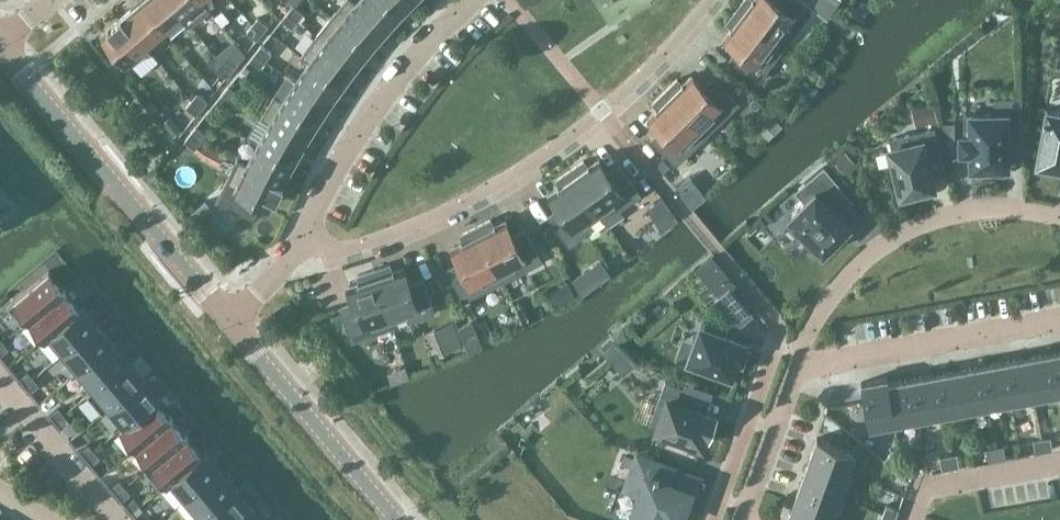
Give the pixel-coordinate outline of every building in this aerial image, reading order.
[(191,26),(169,0),(142,0),(140,2),(165,32),(183,17),(191,26)] [(209,11),(200,0),(169,0),(191,26),(209,11)] [(204,0),(200,0),(209,11),(211,9),(203,1),(204,0)] [(356,3),(353,0),(345,0),(331,15),(371,47),(387,29),(356,3)] [(401,13),(387,0),(359,0),(356,3),(387,29),(401,13)] [(414,0),(387,0),(401,13),(414,0)] [(779,5),(772,0),(744,0),(737,9),(785,45),(811,11),(796,0),(783,0),(779,5)] [(147,48),(165,32),(140,2),(121,17),(147,48)] [(298,20),(304,13),(293,5),(288,12),(298,20)] [(759,80),(785,45),(737,9),(727,22),(732,26),(725,36),(744,50),(735,62),(759,80)] [(292,28),(298,20),(288,12),(282,19),(292,28)] [(357,66),(371,47),(331,15),(316,35),(357,66)] [(129,63),(147,48),(121,17),(103,32),(118,50),(112,54),(122,66),(127,61),(129,63)] [(263,32),(269,25),(258,17),(252,24),(263,32)] [(257,40),(263,32),(252,24),(247,32),(257,40)] [(342,85),(357,66),(316,35),(301,55),(310,62),(342,85)] [(266,60),(272,53),(261,45),(256,52),(266,60)] [(222,62),(214,52),(207,58),(216,69),(222,62)] [(260,68),(266,60),(256,52),(250,59),(260,68)] [(233,70),(238,63),(228,55),(222,62),(233,70)] [(227,78),(233,70),(222,62),(216,69),(227,78)] [(331,102),(342,85),(310,62),(296,81),(331,102)] [(718,82),(707,92),(690,75),(682,84),(677,79),(665,90),(707,133),(738,103),(718,82)] [(318,121),(331,102),(296,81),(290,91),(284,100),(318,121)] [(234,100),(239,93),(229,85),(223,92),(234,100)] [(667,133),(647,152),(669,178),(710,136),(707,133),(665,90),(653,102),(658,107),(650,116),(667,133)] [(202,108),(208,101),(198,92),(192,100),(202,108)] [(228,108),(234,100),(223,92),(217,99),(228,108)] [(318,121),(284,100),(274,95),(260,117),(270,123),(305,144),(317,123),(318,121)] [(196,115),(202,108),(192,100),(186,107),(196,115)] [(991,166),(1008,166),(1007,150),(1022,149),(1021,100),(1001,101),(1002,110),(969,112),(970,130),(960,130),(961,150),(971,150),(972,173),(991,173),(991,166)] [(911,110),(915,127),(936,122),(932,105),(911,110)] [(1047,110),(1037,163),(1042,163),(1041,168),(1059,171),(1059,113),(1047,110)] [(171,116),(164,122),(175,135),(182,130),(171,116)] [(294,162),(305,144),(270,123),(258,143),(294,162)] [(941,124),(946,144),(954,144),(953,124),(941,124)] [(201,141),(207,134),(196,126),(190,133),(201,141)] [(934,128),(890,139),(893,148),(890,149),(902,194),(915,191),(916,194),(932,190),(931,186),(933,186),(926,159),(941,155),(934,128)] [(195,149),(201,141),(190,133),(185,140),(195,149)] [(284,181),(294,162),(258,143),(247,164),(284,181)] [(833,161),(843,172),(851,165),(842,154),(833,161)] [(238,159),(221,195),(233,201),(230,208),(253,218),(261,199),(272,204),(284,181),(247,164),(238,159)] [(623,170),(611,179),(597,159),(588,166),(584,160),(570,170),(605,219),(640,194),(623,170)] [(794,191),(805,201),(787,218),(823,254),(851,226),(831,206),(846,191),(824,166),(794,191)] [(604,220),(605,219),(570,170),(556,180),(560,185),(550,192),(564,212),(552,220),(569,244),(591,229),(585,221),(598,212),(604,220)] [(676,188),(681,194),(693,208),(707,196),(690,176),(676,188)] [(205,201),(191,212),(214,239),(227,228),(205,201)] [(657,234),(673,223),(658,201),(642,213),(657,234)] [(528,235),(515,241),(504,220),(494,225),(491,219),(476,227),(503,280),(542,261),(528,235)] [(464,300),(503,280),(476,227),(460,234),(464,241),(453,246),(464,267),(451,274),(464,300)] [(701,326),(689,360),(704,365),(703,368),(719,374),(720,371),(731,374),(737,357),(741,358),(746,346),(742,344),(743,341),(731,337),(735,327),(752,314),(731,287),(734,283),(711,255),(696,267),(719,295),(714,300),(729,320),(723,334),(701,326)] [(407,265),(413,283),(424,279),(418,261),(407,265)] [(425,285),(411,290),(403,267),(392,271),(390,264),(374,269),(393,326),(394,326),(391,317),(407,312),(410,321),(434,312),(425,285)] [(352,340),(393,326),(374,269),(358,275),(360,281),(349,285),(357,308),(342,313),(352,340)] [(49,270),(7,305),(23,324),(65,289),(49,270)] [(572,278),(582,294),(595,285),(585,270),(572,278)] [(569,282),(560,288),(567,300),(577,294),(569,282)] [(449,287),(442,290),(446,299),(453,296),(449,287)] [(293,295),(297,306),(316,298),(312,288),(293,295)] [(65,289),(23,324),(24,325),(31,320),(45,337),(84,305),(83,304),(80,307),(65,289)] [(46,338),(49,335),(64,352),(99,323),(84,305),(45,337),(46,338)] [(99,323),(64,352),(79,370),(114,341),(99,323)] [(9,348),(3,341),(0,344),(0,355),(9,348)] [(114,341),(79,370),(94,388),(87,394),(88,394),(130,359),(114,341)] [(615,342),(604,350),(614,362),(624,354),(615,342)] [(1051,353),(1058,392),(1059,391),(1059,351),(1051,353)] [(1051,353),(1027,357),(1034,396),(1058,392),(1051,353)] [(1027,357),(1004,361),(1011,400),(1034,396),(1027,357)] [(130,359),(88,394),(103,412),(145,377),(130,359)] [(1004,361),(981,365),(988,404),(1011,400),(1004,361)] [(981,365),(957,370),(964,409),(988,404),(981,365)] [(957,370),(934,374),(941,413),(964,409),(957,370)] [(28,371),(18,379),(23,386),(34,378),(28,371)] [(934,374),(910,378),(918,417),(941,413),(934,374)] [(145,377),(103,412),(103,413),(110,408),(124,424),(121,427),(121,428),(160,395),(145,377)] [(888,377),(862,382),(870,426),(895,421),(887,382),(889,382),(888,377)] [(23,386),(29,393),(39,385),(34,378),(23,386)] [(910,378),(889,382),(887,382),(895,421),(918,417),(910,378)] [(666,382),(651,424),(657,426),(656,429),(668,433),(667,437),(684,443),(685,439),(703,445),(706,435),(709,435),(716,415),(687,405),(692,391),(666,382)] [(160,395),(121,428),(137,446),(172,416),(158,399),(161,396),(160,395)] [(59,407),(48,416),(54,422),(64,414),(59,407)] [(64,414),(54,422),(60,429),(70,421),(64,414)] [(172,416),(137,446),(151,463),(144,469),(145,470),(187,434),(172,416)] [(206,450),(205,449),(202,452),(187,434),(145,470),(160,488),(206,450)] [(1051,437),(1042,438),(1044,451),(1053,450),(1051,437)] [(855,451),(817,438),(809,461),(846,475),(855,451)] [(1042,438),(1033,440),(1035,453),(1044,451),(1042,438)] [(85,459),(95,450),(89,443),(79,452),(85,459)] [(1004,445),(995,447),(998,460),(1006,458),(1004,445)] [(995,447),(986,448),(989,461),(998,460),(995,447)] [(95,450),(85,459),(90,466),(100,457),(95,450)] [(206,450),(160,488),(161,489),(171,480),(186,497),(221,468),(206,450)] [(884,460),(890,466),(900,457),(894,450),(884,460)] [(957,454),(949,455),(951,468),(960,467),(957,454)] [(949,455),(940,457),(942,470),(951,468),(949,455)] [(690,476),(638,457),(629,483),(643,488),(635,508),(642,510),(639,519),(678,519),(689,491),(685,489),(690,476)] [(893,469),(896,472),(906,463),(903,460),(900,457),(890,466),(893,469)] [(846,475),(809,461),(801,483),(838,497),(846,475)] [(906,463),(896,472),(902,479),(912,469),(906,463)] [(221,468),(186,497),(201,516),(236,486),(221,468)] [(119,480),(109,488),(115,495),(125,487),(119,480)] [(838,497),(801,483),(793,506),(830,519),(838,497)] [(201,516),(205,519),(233,519),(252,504),(236,486),(201,516)] [(125,487),(115,495),(120,502),(131,493),(125,487)] [(134,497),(124,506),(129,512),(139,504),(134,497)] [(970,497),(958,498),(960,519),(972,519),(970,497)] [(233,519),(265,519),(252,504),(233,519)] [(886,504),(883,513),(896,517),(899,509),(886,504)] [(793,506),(788,519),(830,519),(793,506)]
